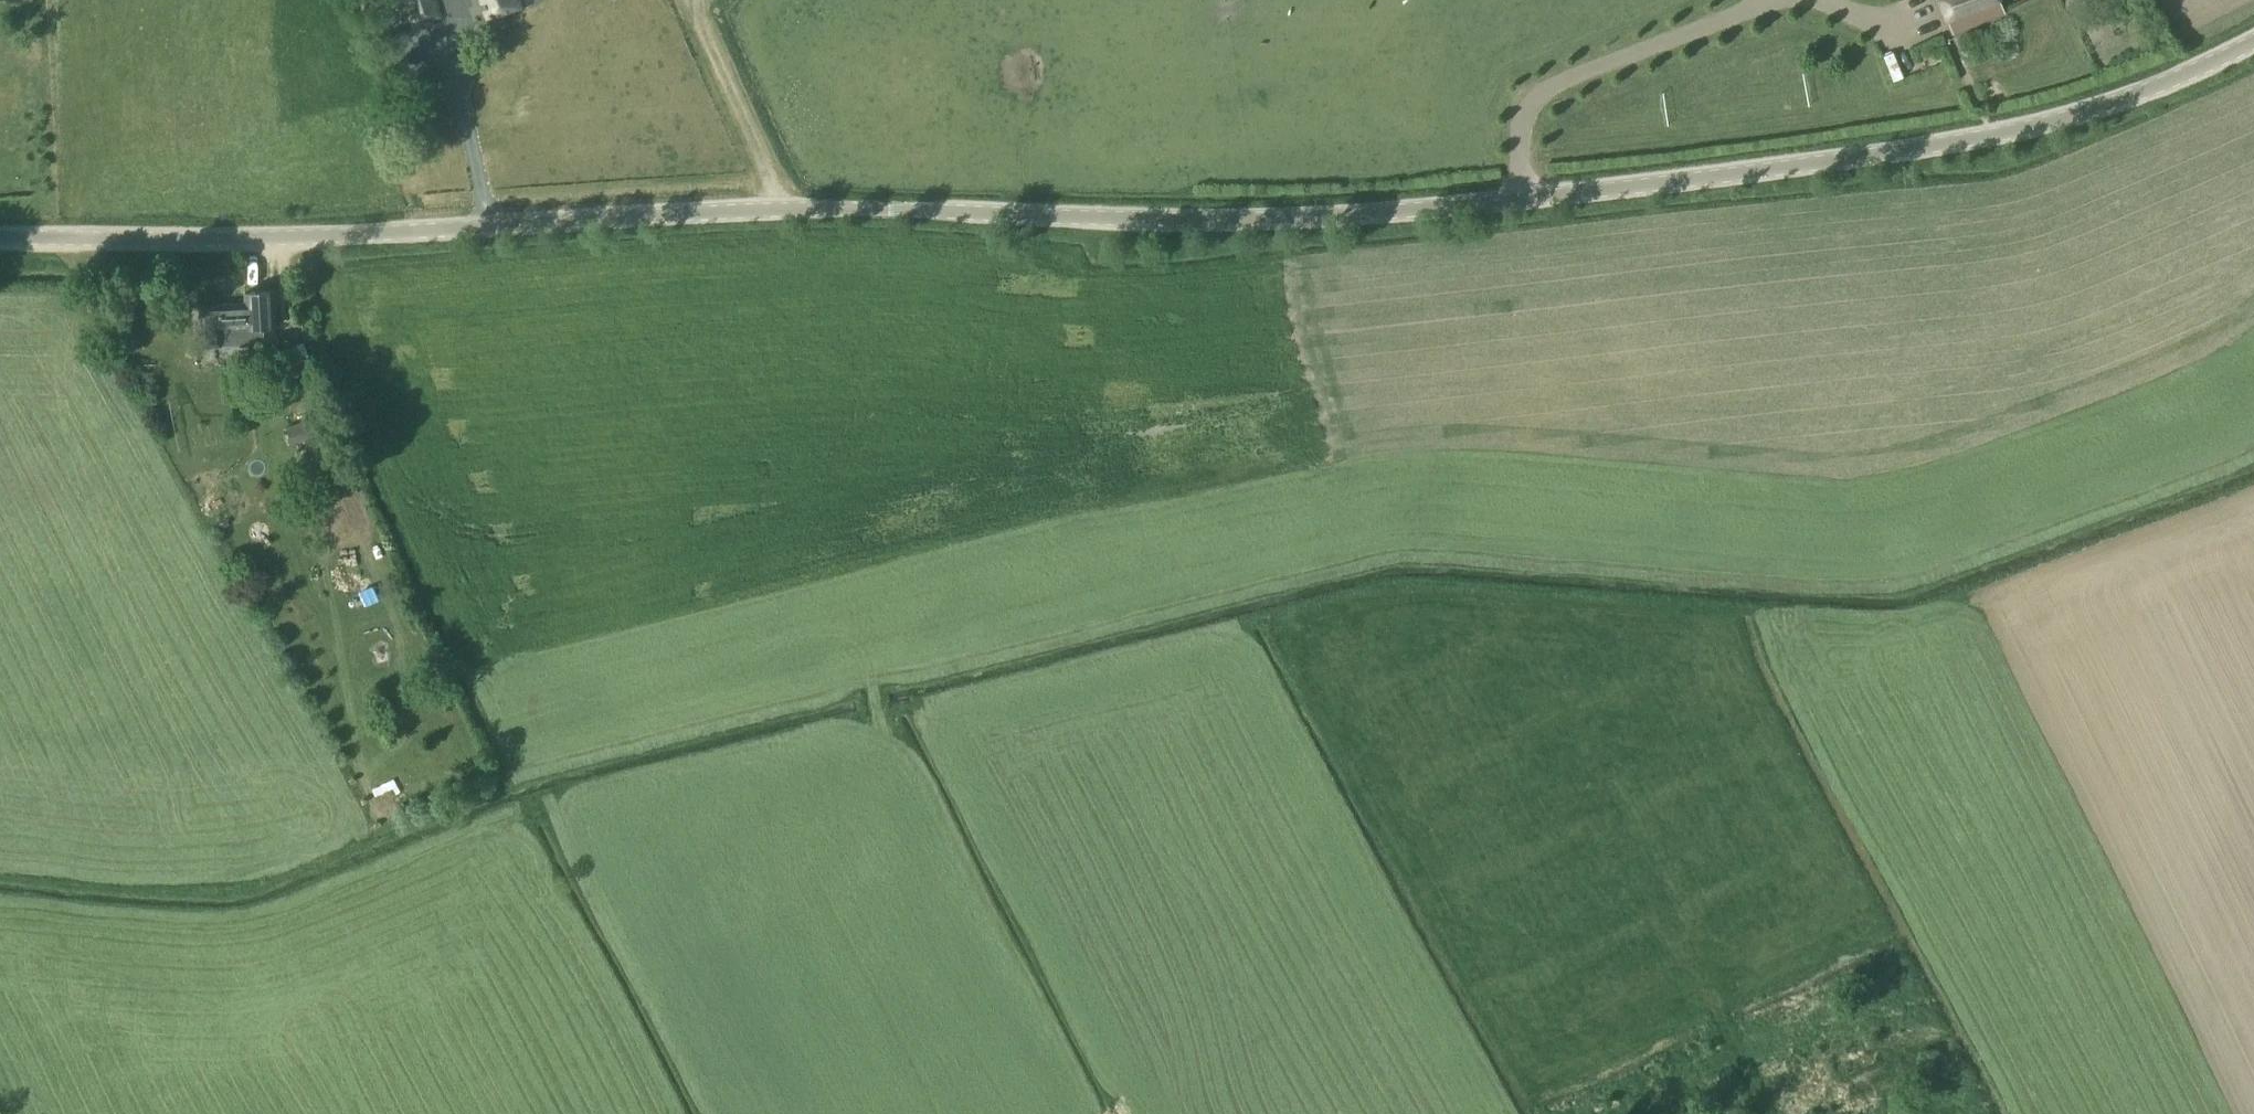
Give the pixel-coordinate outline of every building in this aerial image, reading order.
[(448,8),(445,0),(396,0),(404,26),(449,12),(448,8)] [(474,21),(530,5),(529,0),(467,0),(474,21)] [(1954,33),(2003,13),(1998,0),(1940,0),(1954,33)] [(218,305),(200,306),(202,350),(222,349),(222,348),(254,346),(264,346),(263,327),(276,327),(274,291),(245,293),(245,303),(218,305)] [(279,351),(287,373),(311,364),(303,343),(279,351)] [(287,428),(292,445),(318,437),(314,419),(287,428)]
